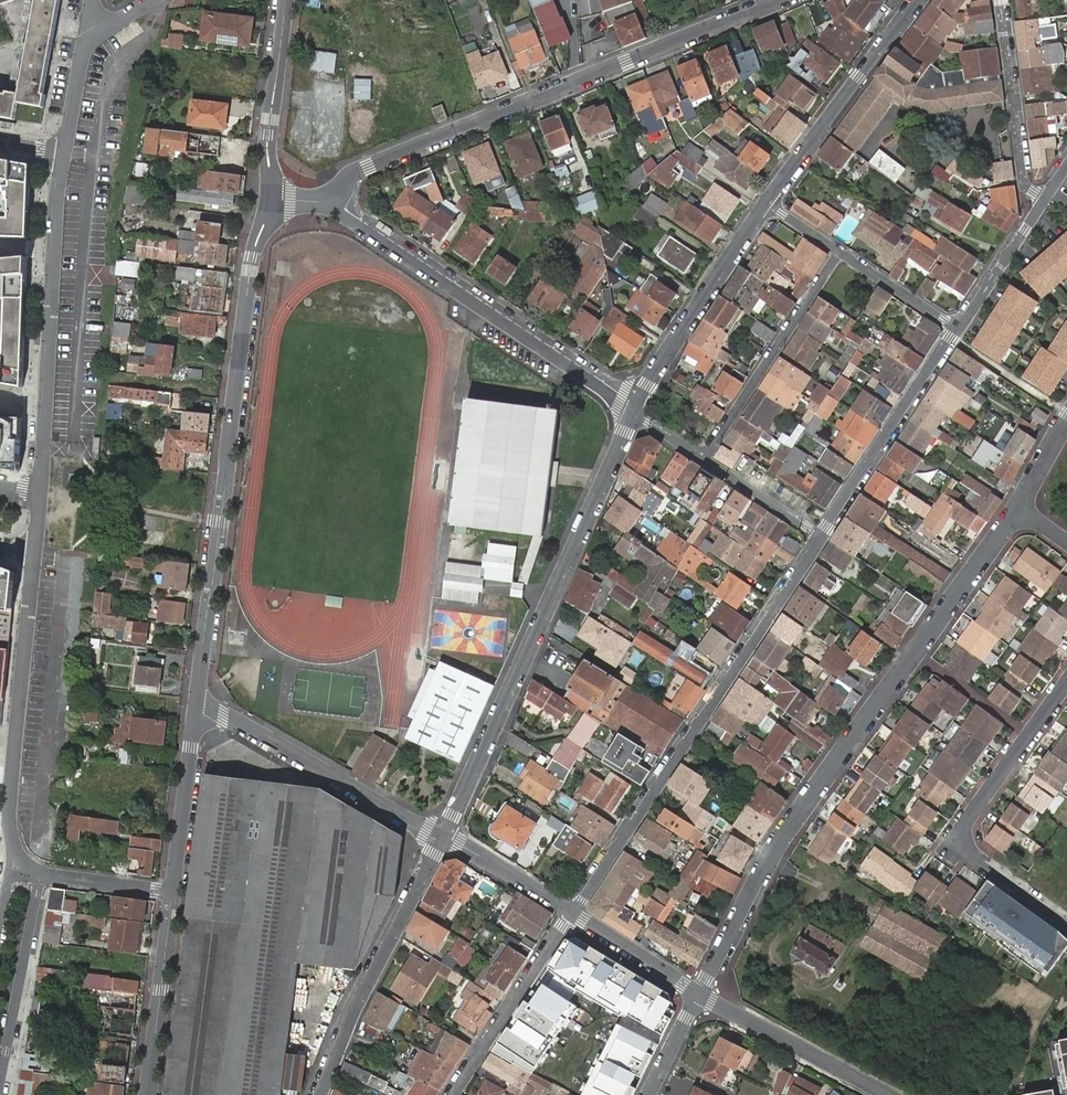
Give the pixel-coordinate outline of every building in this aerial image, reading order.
[(8,93),(8,95),(0,94),(0,117),(41,124),(46,95),(43,95),(61,0),(37,0),(20,95),(8,93)] [(320,9),(321,0),(304,0),(304,7),(320,9)] [(579,20),(606,14),(605,12),(621,9),(626,20),(615,24),(625,47),(646,39),(631,0),(578,0),(579,20)] [(869,34),(864,30),(845,16),(848,12),(843,0),(834,0),(825,4),(838,24),(823,44),(848,62),(869,34)] [(864,30),(886,2),(883,0),(862,0),(859,4),(856,1),(848,12),(845,16),(864,30)] [(954,0),(934,0),(931,4),(958,24),(962,23),(968,23),(967,14),(954,14),(960,5),(954,0)] [(991,0),(988,0),(976,2),(971,4),(972,7),(969,7),(969,10),(991,7),(991,0)] [(1020,17),(1031,15),(1030,13),(1036,13),(1035,0),(1018,0),(1020,17)] [(552,2),(534,10),(548,43),(566,35),(552,2)] [(958,24),(931,4),(915,26),(938,43),(941,38),(950,26),(955,30),(958,24)] [(966,10),(967,14),(968,23),(975,22),(993,19),(991,7),(969,10),(966,10)] [(209,43),(242,47),(244,42),(250,42),(253,19),(233,17),(232,20),(207,18),(204,35),(210,36),(209,43)] [(1050,17),(1016,21),(1015,21),(1019,51),(1033,49),(1034,47),(1033,36),(1041,35),(1041,38),(1057,36),(1055,24),(1051,25),(1050,17)] [(976,31),(994,29),(993,19),(975,22),(968,23),(962,23),(963,33),(976,31)] [(755,30),(762,49),(773,45),(774,48),(775,50),(783,46),(774,22),(755,30)] [(778,28),(785,46),(795,42),(788,24),(778,28)] [(938,43),(915,26),(910,33),(914,36),(911,41),(905,41),(904,42),(905,48),(902,55),(944,84),(1000,76),(997,47),(957,51),(960,70),(940,72),(932,64),(943,50),(937,45),(938,43)] [(508,33),(522,68),(545,58),(534,32),(520,37),(517,29),(508,33)] [(914,36),(910,33),(899,46),(895,50),(899,53),(902,55),(905,48),(904,42),(905,41),(911,41),(914,36)] [(166,47),(174,48),(175,41),(160,40),(159,46),(166,47)] [(838,64),(807,41),(801,49),(809,55),(803,64),(826,81),(838,64)] [(464,54),(476,49),(474,43),(462,48),(464,54)] [(1033,49),(1019,51),(1021,68),(1051,65),(1055,64),(1054,52),(1061,51),(1060,44),(1045,46),(1044,43),(1040,44),(1041,47),(1034,47),(1033,49)] [(709,55),(719,85),(739,77),(727,48),(709,55)] [(337,54),(313,50),(310,71),(334,75),(337,54)] [(944,84),(902,55),(899,53),(895,50),(831,137),(854,153),(875,125),(886,110),(883,107),(895,92),(904,99),(900,104),(910,110),(922,113),(946,112),(948,112),(948,108),(1003,102),(1000,76),(944,84)] [(736,58),(742,75),(759,68),(753,51),(736,58)] [(507,76),(498,52),(489,56),(481,60),(478,52),(467,56),(479,88),(494,82),(507,76)] [(679,68),(691,99),(710,92),(697,60),(679,68)] [(1051,65),(1053,78),(1058,77),(1062,76),(1061,64),(1055,64),(1051,65)] [(1021,68),(1023,81),(1053,78),(1051,65),(1021,68)] [(648,81),(663,117),(664,116),(674,139),(679,137),(670,114),(668,115),(662,102),(678,96),(668,73),(648,81)] [(369,100),(370,79),(353,78),(352,99),(369,100)] [(1023,81),(1025,96),(1055,92),(1053,78),(1023,81)] [(745,93),(754,88),(749,79),(740,84),(745,93)] [(779,104),(791,113),(795,116),(799,111),(803,113),(816,96),(793,79),(776,101),(779,104)] [(656,120),(663,117),(648,81),(627,89),(637,112),(650,106),(656,120)] [(763,83),(759,89),(771,98),(776,92),(763,83)] [(775,109),(779,104),(776,101),(771,98),(759,89),(754,95),(775,109)] [(680,102),(687,118),(695,114),(689,99),(680,102)] [(191,124),(221,128),(222,115),(226,115),(227,106),(194,102),(191,124)] [(1026,105),(1028,119),(1057,116),(1063,115),(1066,115),(1065,104),(1054,105),(1053,102),(1026,105)] [(444,105),(433,110),(436,116),(438,122),(449,118),(446,112),(444,105)] [(599,134),(615,128),(607,106),(597,110),(595,107),(578,114),(588,138),(599,134)] [(740,136),(749,124),(730,109),(704,131),(711,137),(726,126),(740,136)] [(774,136),(790,148),(807,125),(795,116),(791,113),(774,136)] [(549,124),(543,126),(552,150),(571,142),(560,116),(547,121),(549,124)] [(1028,119),(1031,141),(1057,139),(1059,139),(1057,116),(1028,119)] [(222,155),(224,137),(149,128),(146,157),(159,159),(161,145),(174,146),(174,150),(200,152),(222,155)] [(618,134),(615,128),(599,134),(602,140),(618,134)] [(506,143),(518,171),(541,163),(530,134),(506,143)] [(831,137),(819,156),(840,171),(854,153),(831,137)] [(735,154),(759,173),(770,157),(746,139),(735,154)] [(1044,177),(1054,161),(1052,160),(1054,150),(1058,151),(1057,139),(1031,141),(1036,178),(1044,177)] [(703,152),(689,143),(682,154),(692,161),(695,163),(700,157),(703,152)] [(198,163),(200,152),(174,150),(174,146),(161,145),(159,159),(198,163)] [(478,157),(470,161),(479,182),(485,180),(490,190),(505,184),(489,145),(475,151),(478,157)] [(747,190),(759,173),(735,154),(724,147),(719,152),(728,158),(720,170),(747,190)] [(906,170),(880,150),(870,163),(896,183),(906,170)] [(467,155),(470,161),(478,157),(475,151),(467,155)] [(686,168),(692,161),(682,154),(678,152),(678,153),(665,163),(672,168),(679,164),(686,168)] [(706,161),(700,157),(695,163),(702,168),(706,161)] [(28,239),(31,166),(0,161),(0,238),(28,239)] [(993,164),(995,183),(1014,180),(1011,161),(993,164)] [(951,170),(978,188),(983,181),(956,162),(951,170)] [(541,163),(518,171),(520,176),(543,168),(541,163)] [(668,188),(680,174),(673,169),(665,163),(649,177),(662,185),(663,184),(668,188)] [(137,164),(135,177),(150,179),(152,166),(137,164)] [(552,169),(557,180),(569,175),(565,164),(552,169)] [(631,191),(648,178),(643,166),(623,183),(631,191)] [(935,166),(931,172),(946,182),(951,175),(935,166)] [(404,179),(408,189),(412,192),(427,186),(433,201),(430,205),(439,210),(444,203),(430,168),(404,179)] [(687,169),(682,176),(692,183),(696,176),(687,169)] [(929,170),(924,177),(942,188),(946,182),(931,172),(929,170)] [(198,190),(243,196),(246,175),(205,171),(203,187),(198,186),(198,190)] [(125,203),(140,205),(143,183),(129,181),(125,203)] [(729,209),(732,211),(739,200),(716,184),(701,207),(711,214),(715,208),(724,215),(729,209)] [(1007,207),(1018,214),(1015,186),(992,189),(994,199),(988,208),(994,212),(992,215),(999,219),(1007,207)] [(192,191),(192,189),(183,188),(182,198),(186,199),(186,200),(233,207),(234,197),(192,191)] [(412,192),(408,189),(394,209),(425,230),(439,210),(430,205),(412,192)] [(565,203),(570,216),(578,212),(579,216),(603,207),(596,191),(565,203)] [(970,215),(932,192),(928,198),(926,201),(937,208),(939,205),(944,208),(941,213),(938,211),(935,218),(959,233),(970,215)] [(855,198),(847,193),(840,205),(848,209),(855,198)] [(457,207),(468,215),(470,214),(475,205),(477,202),(466,195),(457,207)] [(522,202),(519,196),(511,199),(515,210),(519,210),(526,211),(522,202)] [(666,205),(653,196),(645,208),(659,217),(666,205)] [(799,200),(793,209),(831,235),(843,217),(822,203),(819,208),(816,212),(811,208),(799,200)] [(543,203),(522,202),(526,211),(536,212),(543,213),(543,203)] [(691,205),(688,203),(677,219),(685,225),(690,218),(685,214),(691,205)] [(919,210),(908,203),(904,210),(915,217),(919,210)] [(505,209),(475,205),(470,214),(504,218),(505,209)] [(691,205),(685,214),(690,218),(685,225),(712,243),(723,226),(691,205)] [(932,216),(935,218),(938,211),(941,213),(944,208),(939,205),(937,208),(932,216)] [(651,229),(659,217),(645,208),(642,206),(634,218),(651,229)] [(901,258),(861,232),(875,211),(869,207),(852,235),(896,264),(901,258)] [(981,219),(1006,233),(1018,214),(1007,207),(999,219),(992,215),(994,212),(988,208),(981,219)] [(442,242),(455,223),(439,210),(425,230),(442,242)] [(519,210),(514,218),(535,220),(536,212),(526,211),(519,210)] [(861,232),(901,258),(913,238),(901,230),(893,224),(894,223),(875,211),(861,232)] [(535,220),(542,221),(544,213),(543,213),(536,212),(535,220)] [(539,232),(549,238),(564,215),(544,213),(542,221),(547,222),(539,232)] [(611,294),(627,282),(607,270),(605,256),(601,236),(588,228),(591,225),(584,220),(578,228),(575,226),(572,230),(583,237),(580,243),(590,249),(568,283),(589,297),(600,280),(605,301),(614,308),(611,294)] [(199,241),(219,244),(221,226),(201,223),(199,241)] [(901,230),(913,238),(933,251),(937,246),(932,242),(932,241),(915,229),(905,224),(901,230)] [(474,263),(490,239),(472,226),(455,251),(474,263)] [(614,262),(620,253),(628,259),(634,250),(599,228),(601,236),(605,256),(614,262)] [(186,240),(196,241),(197,232),(187,231),(186,240)] [(795,252),(763,232),(757,240),(763,244),(788,262),(795,252)] [(225,265),(228,245),(219,244),(199,241),(196,241),(186,240),(140,234),(137,256),(175,262),(177,256),(205,258),(205,262),(225,265)] [(941,255),(971,274),(980,260),(944,237),(942,240),(942,241),(935,253),(938,255),(940,256),(941,255)] [(1020,275),(1039,296),(1052,284),(1066,272),(1066,271),(1066,237),(1054,249),(1053,247),(1047,251),(1042,256),(1044,258),(1028,272),(1026,270),(1020,275)] [(697,253),(673,238),(659,257),(684,273),(697,253)] [(808,241),(803,238),(795,252),(788,262),(794,265),(808,241)] [(928,271),(938,255),(935,253),(933,251),(913,238),(901,258),(896,264),(890,274),(898,279),(904,270),(901,268),(906,261),(908,256),(928,271)] [(827,253),(808,241),(794,265),(812,278),(827,253)] [(788,262),(763,244),(746,269),(757,276),(766,282),(795,302),(812,278),(794,265),(788,262)] [(977,277),(971,274),(941,255),(940,256),(936,263),(940,265),(934,274),(941,279),(966,295),(977,277)] [(928,271),(908,256),(906,261),(924,276),(928,271)] [(0,261),(0,299),(7,299),(5,358),(0,356),(0,383),(23,388),(27,258),(0,261)] [(488,273),(507,286),(517,269),(499,258),(488,273)] [(136,263),(118,260),(116,275),(135,278),(136,263)] [(940,265),(936,263),(917,292),(926,298),(934,283),(930,280),(934,274),(940,265)] [(746,269),(741,265),(737,271),(753,282),(757,276),(747,269),(746,269)] [(227,273),(179,267),(178,275),(182,276),(182,278),(189,280),(196,281),(195,286),(225,287),(227,273)] [(741,308),(743,310),(754,318),(765,302),(757,297),(766,282),(757,276),(753,282),(737,271),(721,295),(741,308)] [(1052,284),(1055,287),(1066,277),(1066,273),(1066,272),(1052,284)] [(646,295),(667,308),(677,293),(658,281),(659,279),(652,275),(640,291),(646,295)] [(137,280),(124,279),(123,289),(136,291),(137,280)] [(963,299),(966,295),(941,279),(938,284),(963,299)] [(543,281),(530,301),(554,316),(566,296),(543,281)] [(787,316),(789,313),(795,304),(795,302),(766,282),(757,297),(765,302),(787,316)] [(1052,284),(1039,296),(1042,299),(1055,287),(1052,284)] [(192,310),(195,286),(188,286),(183,285),(179,310),(192,310)] [(225,287),(195,286),(192,310),(222,313),(225,287)] [(976,340),(972,346),(995,362),(1005,346),(1015,331),(1024,317),(1034,301),(1011,286),(1007,292),(1009,294),(1003,303),(997,312),(995,310),(991,316),(988,322),(990,323),(984,332),(978,342),(976,340)] [(895,297),(880,287),(867,306),(882,317),(895,297)] [(646,295),(640,291),(629,309),(656,326),(667,308),(646,295)] [(126,296),(114,295),(113,304),(125,305),(126,296)] [(741,308),(721,295),(705,319),(725,332),(741,308)] [(819,296),(809,312),(825,323),(830,315),(833,317),(838,309),(819,296)] [(1034,301),(1024,317),(1028,319),(1038,303),(1034,301)] [(600,323),(590,315),(595,307),(589,303),(572,328),(582,334),(579,338),(585,342),(587,338),(589,339),(600,323)] [(132,318),(133,310),(124,309),(123,317),(132,318)] [(809,312),(798,328),(815,339),(825,323),(809,312)] [(160,321),(174,322),(175,315),(161,314),(160,321)] [(226,317),(213,316),(213,318),(175,315),(174,322),(174,325),(181,326),(181,322),(187,322),(186,335),(214,338),(217,322),(226,323),(226,317)] [(1024,317),(1015,331),(1018,334),(1028,319),(1024,317)] [(852,318),(842,334),(845,336),(855,320),(852,318)] [(898,342),(925,359),(942,333),(940,327),(926,318),(916,335),(907,329),(898,342)] [(690,342),(713,356),(717,358),(724,363),(729,356),(718,348),(728,334),(725,332),(705,319),(690,342)] [(776,333),(757,320),(752,329),(770,342),(776,333)] [(1066,321),(1057,336),(1060,339),(1066,328),(1066,321)] [(125,324),(111,322),(110,338),(124,340),(125,324)] [(815,339),(819,342),(829,326),(825,323),(815,339)] [(622,325),(609,344),(631,358),(643,339),(622,325)] [(798,328),(783,352),(803,365),(809,356),(811,357),(815,351),(816,351),(821,344),(819,342),(815,339),(798,328)] [(1060,339),(1050,354),(1066,365),(1066,328),(1060,339)] [(1015,331),(1005,346),(1009,348),(1018,334),(1015,331)] [(898,342),(887,334),(878,346),(885,350),(892,355),(917,371),(925,359),(898,342)] [(1060,339),(1057,336),(1047,352),(1050,354),(1060,339)] [(860,346),(857,350),(863,353),(865,354),(873,343),(865,337),(860,346)] [(124,340),(110,338),(109,353),(127,354),(128,340),(124,340)] [(849,362),(857,350),(860,346),(851,340),(841,356),(849,362)] [(688,344),(684,352),(698,361),(694,368),(706,376),(717,358),(713,356),(690,342),(688,344)] [(753,343),(750,347),(760,353),(762,349),(753,343)] [(1005,346),(995,362),(998,364),(1009,348),(1005,346)] [(133,355),(130,372),(139,374),(139,376),(156,378),(157,374),(170,375),(173,350),(151,348),(149,358),(133,355)] [(996,380),(999,376),(957,348),(948,361),(976,380),(982,370),(987,374),(996,380)] [(1044,351),(1041,348),(1031,363),(1035,365),(1044,351)] [(857,350),(849,362),(855,366),(863,353),(857,350)] [(885,350),(879,359),(887,364),(892,355),(885,350)] [(820,353),(816,351),(815,351),(811,357),(809,356),(803,365),(810,369),(820,353)] [(1066,367),(1066,365),(1050,354),(1047,352),(1044,351),(1035,365),(1025,381),(1048,396),(1052,390),(1050,388),(1056,379),(1062,370),(1064,371),(1066,367)] [(917,371),(892,355),(887,364),(879,359),(877,362),(884,367),(909,383),(917,371)] [(780,356),(769,373),(798,393),(810,376),(780,356)] [(976,380),(948,361),(939,376),(971,397),(975,391),(971,389),(977,381),(976,380)] [(1035,365),(1031,363),(1021,378),(1025,381),(1035,365)] [(841,375),(842,373),(829,365),(824,374),(836,382),(841,375)] [(901,395),(909,383),(884,367),(879,376),(873,373),(871,376),(876,380),(901,395)] [(190,376),(203,378),(204,370),(191,368),(190,376)] [(723,396),(731,401),(747,376),(734,369),(730,376),(725,372),(714,391),(723,396)] [(982,370),(976,380),(977,381),(981,383),(987,374),(982,370)] [(1064,371),(1062,370),(1056,379),(1058,380),(1064,371)] [(769,373),(758,390),(787,409),(791,412),(802,395),(798,393),(769,373)] [(831,390),(827,395),(838,402),(852,381),(847,379),(841,375),(836,382),(831,390)] [(971,397),(939,376),(924,399),(946,413),(958,397),(964,401),(967,403),(971,397)] [(1058,380),(1056,379),(1050,388),(1052,390),(1058,380)] [(811,401),(820,407),(827,395),(831,390),(817,380),(805,397),(811,401)] [(892,408),(901,395),(876,380),(868,392),(892,408)] [(693,406),(718,421),(731,401),(723,396),(719,404),(716,402),(714,405),(709,401),(713,394),(704,388),(703,389),(695,384),(690,394),(697,398),(693,406)] [(173,395),(107,388),(106,398),(114,399),(156,403),(155,409),(171,411),(172,402),(173,395)] [(758,390),(741,416),(770,435),(787,409),(758,390)] [(879,428),(892,408),(868,392),(866,391),(853,412),(879,428)] [(971,397),(982,404),(986,399),(975,391),(971,397)] [(838,402),(827,395),(820,407),(815,413),(823,418),(827,421),(838,402)] [(958,397),(946,413),(953,418),(957,411),(964,401),(958,397)] [(551,459),(558,410),(467,399),(450,524),(505,532),(532,536),(542,537),(548,486),(551,459)] [(924,399),(911,419),(932,433),(936,427),(937,428),(946,413),(924,399)] [(820,407),(811,401),(807,407),(810,409),(815,413),(820,407)] [(124,406),(105,404),(104,418),(122,420),(124,406)] [(1044,425),(1049,416),(1036,408),(1031,417),(1032,418),(1039,422),(1044,425)] [(810,409),(803,419),(805,420),(809,423),(815,413),(810,409)] [(841,430),(867,447),(879,428),(853,412),(851,411),(839,429),(841,430)] [(953,418),(965,426),(969,420),(957,411),(953,418)] [(0,412),(0,468),(20,472),(22,418),(0,412)] [(209,415),(185,412),(183,431),(207,434),(209,415)] [(827,447),(855,465),(867,447),(841,430),(832,443),(815,432),(823,418),(815,413),(809,423),(803,432),(813,438),(827,447)] [(755,443),(760,435),(771,442),(774,438),(770,435),(741,416),(733,429),(755,443)] [(1035,428),(1039,422),(1032,418),(1028,424),(1035,428)] [(911,419),(896,441),(915,454),(921,458),(936,436),(911,419)] [(1019,428),(1031,436),(1035,428),(1028,424),(1021,419),(1016,427),(1019,428)] [(803,432),(809,423),(805,420),(802,426),(799,424),(791,437),(784,433),(779,441),(791,449),(792,450),(795,445),(803,432)] [(936,427),(932,433),(936,436),(939,438),(943,432),(937,428),(936,427)] [(1013,438),(1004,452),(1022,464),(1036,439),(1031,436),(1019,428),(1013,438)] [(731,446),(743,454),(748,457),(751,452),(756,444),(755,443),(733,429),(724,442),(731,446)] [(164,468),(182,470),(184,459),(184,451),(202,454),(205,454),(207,436),(169,431),(164,468)] [(943,432),(939,438),(950,446),(954,439),(943,432)] [(1013,438),(1005,433),(996,447),(1004,452),(1013,438)] [(97,460),(99,437),(85,436),(83,459),(97,460)] [(625,463),(624,464),(646,479),(652,467),(662,445),(650,437),(637,441),(625,463)] [(1011,485),(1022,464),(1004,452),(996,447),(985,439),(971,459),(986,469),(990,461),(1000,466),(995,475),(1011,485)] [(777,458),(783,461),(791,449),(779,441),(778,441),(776,445),(782,449),(778,454),(775,452),(773,455),(777,458)] [(896,441),(886,456),(905,468),(906,469),(915,454),(896,441)] [(792,450),(784,462),(796,470),(807,454),(804,452),(795,445),(792,450)] [(715,457),(734,469),(743,454),(731,446),(728,450),(721,446),(715,457)] [(855,465),(827,447),(818,461),(845,479),(855,465)] [(201,461),(202,454),(184,451),(184,459),(201,461)] [(690,460),(677,452),(660,476),(675,484),(690,460)] [(910,471),(911,472),(921,458),(915,454),(906,469),(910,471)] [(886,456),(877,471),(895,483),(905,468),(886,456)] [(775,475),(784,462),(783,461),(777,458),(768,471),(771,473),(775,475)] [(559,460),(551,459),(548,486),(556,487),(557,474),(559,460)] [(703,468),(690,460),(675,484),(674,485),(687,493),(703,468)] [(794,487),(826,508),(842,484),(822,472),(813,467),(807,476),(796,470),(784,462),(775,475),(789,484),(794,487)] [(928,484),(936,470),(924,463),(915,476),(928,484)] [(646,479),(624,464),(619,477),(628,484),(635,489),(627,501),(638,509),(654,485),(651,483),(646,479)] [(657,471),(652,467),(646,479),(651,483),(657,471)] [(725,483),(703,468),(687,493),(682,500),(680,503),(702,518),(706,512),(725,483)] [(877,471),(862,494),(886,510),(887,510),(890,504),(886,502),(894,490),(898,493),(902,487),(895,483),(877,471)] [(973,492),(978,495),(986,500),(991,493),(966,476),(960,483),(973,492)] [(657,481),(654,485),(668,494),(670,491),(671,490),(657,481)] [(635,489),(628,484),(620,496),(627,501),(635,489)] [(948,487),(944,493),(957,502),(960,495),(951,489),(948,487)] [(933,507),(905,489),(903,493),(909,497),(905,504),(926,517),(933,507)] [(720,513),(712,526),(718,529),(722,523),(729,528),(732,524),(735,522),(750,499),(744,495),(736,490),(720,513)] [(978,495),(973,492),(968,500),(973,503),(978,495)] [(920,526),(917,530),(933,541),(936,537),(950,517),(968,528),(971,526),(980,532),(987,522),(983,519),(964,506),(957,502),(944,493),(921,527),(920,526)] [(964,506),(983,519),(987,522),(1002,500),(991,493),(986,500),(978,495),(973,503),(968,500),(964,506)] [(862,494),(846,517),(876,537),(910,560),(944,582),(950,573),(906,545),(904,547),(890,538),(891,537),(879,530),(879,531),(875,529),(886,510),(862,494)] [(621,497),(605,519),(627,534),(629,535),(644,512),(638,509),(627,501),(621,497)] [(735,526),(728,537),(735,542),(743,547),(744,548),(755,531),(768,511),(754,501),(744,518),(749,520),(746,524),(749,526),(747,528),(750,529),(747,534),(735,526)] [(702,518),(712,526),(720,513),(714,508),(711,514),(706,512),(702,518)] [(785,522),(768,511),(755,531),(772,542),(785,522)] [(846,517),(831,540),(849,552),(854,556),(861,560),(876,537),(846,517)] [(918,517),(912,527),(917,530),(920,526),(924,521),(918,517)] [(701,520),(688,541),(697,547),(709,526),(701,520)] [(785,522),(772,542),(777,545),(783,535),(790,525),(785,522)] [(660,546),(656,554),(676,568),(677,568),(687,552),(683,549),(687,542),(664,527),(661,533),(666,537),(660,546)] [(761,560),(766,563),(774,551),(791,562),(795,556),(783,548),(777,545),(772,542),(755,531),(744,548),(761,560)] [(709,557),(710,558),(713,553),(733,566),(735,563),(753,573),(754,570),(761,560),(744,548),(743,547),(742,548),(734,543),(735,542),(728,537),(725,535),(723,533),(715,547),(704,539),(697,549),(709,557)] [(656,554),(627,534),(619,547),(632,556),(633,554),(650,566),(645,573),(649,576),(641,590),(634,585),(613,571),(609,578),(618,585),(638,599),(651,607),(655,610),(663,596),(656,591),(665,575),(672,580),(678,569),(677,568),(676,568),(656,554)] [(783,548),(789,539),(783,535),(777,545),(783,548)] [(542,537),(532,536),(517,583),(513,584),(511,583),(510,597),(522,598),(522,591),(523,584),(526,585),(542,537)] [(783,548),(795,556),(801,547),(789,539),(783,548)] [(831,540),(820,557),(838,569),(849,552),(831,540)] [(687,552),(677,568),(678,569),(685,574),(694,580),(696,576),(699,572),(709,557),(697,549),(687,542),(683,549),(687,552)] [(517,547),(490,544),(489,557),(486,581),(511,583),(513,584),(515,567),(513,567),(514,562),(516,562),(517,547)] [(619,547),(616,550),(630,560),(632,556),(619,547)] [(1060,573),(1061,571),(1027,547),(1013,567),(1046,591),(1052,584),(1060,573)] [(854,556),(849,552),(838,569),(844,573),(854,556)] [(127,557),(116,556),(115,564),(126,566),(127,557)] [(489,557),(485,556),(483,569),(480,594),(484,595),(486,581),(489,557)] [(146,559),(127,557),(126,566),(145,568),(146,559)] [(754,570),(753,573),(757,576),(766,563),(761,560),(754,570)] [(944,582),(910,560),(904,569),(939,592),(945,582),(944,582)] [(190,564),(166,561),(163,589),(187,592),(190,564)] [(804,582),(818,591),(819,591),(823,584),(832,590),(837,584),(828,577),(832,572),(817,562),(804,582)] [(480,594),(483,569),(448,565),(444,601),(479,605),(480,594)] [(678,569),(672,580),(672,581),(679,586),(685,574),(678,569)] [(593,576),(580,570),(567,601),(586,614),(587,614),(599,584),(592,580),(593,576)] [(694,580),(709,591),(736,610),(743,600),(740,599),(742,595),(745,597),(752,587),(731,572),(719,591),(696,576),(694,580)] [(1060,573),(1052,584),(1066,595),(1066,577),(1060,573)] [(1030,593),(1005,575),(989,598),(1013,616),(1018,610),(1030,593)] [(10,638),(17,579),(0,576),(0,637),(10,638)] [(638,599),(618,585),(610,596),(630,610),(638,599)] [(885,608),(892,613),(906,591),(899,586),(885,608)] [(801,587),(786,609),(810,626),(824,603),(801,587)] [(906,591),(892,613),(909,624),(911,626),(926,604),(906,591)] [(864,593),(848,615),(852,618),(868,596),(864,593)] [(339,608),(341,598),(324,596),(323,606),(339,608)] [(997,637),(997,638),(1013,616),(989,598),(984,604),(986,606),(983,609),(974,621),(997,637)] [(1058,612),(1066,619),(1066,600),(1058,612)] [(165,611),(166,603),(160,602),(158,620),(165,622),(166,611),(165,611)] [(165,622),(182,623),(184,605),(166,603),(165,611),(166,611),(165,622)] [(721,615),(744,632),(751,623),(722,604),(717,612),(721,615)] [(641,622),(645,626),(647,623),(651,618),(651,617),(655,611),(655,610),(651,607),(641,622)] [(1058,647),(1063,639),(1061,638),(1066,629),(1066,619),(1058,612),(1051,607),(1034,630),(1058,647)] [(1018,610),(1013,616),(1023,623),(1027,617),(1018,610)] [(721,615),(717,612),(709,624),(713,627),(721,615)] [(874,624),(870,631),(877,635),(878,633),(894,645),(909,624),(892,613),(881,629),(874,624)] [(121,616),(92,614),(91,627),(119,631),(121,616)] [(603,624),(613,630),(615,632),(619,626),(601,615),(597,621),(603,624)] [(714,628),(736,644),(744,632),(721,615),(713,627),(714,628)] [(128,617),(121,616),(119,631),(125,631),(126,622),(127,622),(128,617)] [(597,621),(591,617),(581,634),(592,642),(593,641),(602,647),(612,631),(613,630),(603,624),(597,621)] [(651,618),(647,623),(654,627),(657,622),(651,617),(651,618)] [(972,620),(956,643),(957,643),(971,653),(981,660),(988,650),(997,637),(974,621),(972,620)] [(136,623),(127,622),(126,622),(125,631),(124,641),(147,643),(149,623),(136,621),(136,623)] [(630,635),(619,626),(615,632),(627,640),(630,635)] [(698,650),(721,666),(736,644),(714,628),(698,650)] [(671,638),(675,634),(669,629),(665,634),(671,638)] [(834,629),(827,640),(830,641),(828,644),(831,646),(832,644),(840,633),(834,629)] [(1021,655),(1042,670),(1058,647),(1034,630),(1032,629),(1017,652),(1021,655)] [(772,631),(755,656),(779,674),(788,662),(783,658),(791,646),(772,631)] [(639,645),(673,666),(679,656),(645,635),(641,632),(634,642),(639,645)] [(871,670),(887,647),(868,634),(861,644),(853,657),(853,658),(871,670)] [(0,638),(0,697),(4,698),(10,639),(0,638)] [(807,657),(817,664),(818,665),(831,646),(828,644),(830,641),(827,640),(826,641),(820,638),(816,645),(819,647),(814,653),(806,649),(803,654),(807,657)] [(957,643),(941,665),(955,675),(971,653),(957,643)] [(831,646),(818,665),(832,675),(852,690),(858,682),(844,671),(842,670),(847,663),(849,664),(853,658),(853,657),(832,644),(831,646)] [(991,668),(998,657),(988,650),(981,660),(991,668)] [(1008,680),(1024,691),(1028,684),(1031,685),(1042,670),(1021,655),(1010,671),(1013,673),(1008,680)] [(679,656),(673,666),(703,686),(709,675),(679,656)] [(740,678),(752,686),(759,674),(784,693),(777,705),(786,711),(801,690),(779,674),(755,656),(740,678)] [(139,657),(137,667),(139,667),(162,670),(163,660),(139,657)] [(801,666),(811,673),(817,664),(807,657),(801,666)] [(458,765),(495,685),(441,660),(435,675),(429,672),(408,720),(414,723),(405,742),(458,765)] [(601,722),(609,726),(614,714),(606,709),(623,683),(587,660),(569,689),(571,689),(567,700),(587,713),(601,722)] [(136,691),(139,667),(137,667),(132,666),(129,690),(136,691)] [(136,691),(159,693),(162,670),(139,667),(136,691)] [(826,695),(820,703),(835,714),(852,690),(832,675),(826,683),(832,687),(826,695)] [(744,718),(770,734),(777,723),(766,715),(774,703),(752,686),(740,678),(723,703),(744,718)] [(988,698),(1010,714),(1021,698),(1019,696),(1024,691),(1008,680),(1006,678),(1002,685),(999,683),(988,698)] [(682,720),(685,722),(706,690),(706,689),(689,679),(689,680),(674,703),(675,704),(670,712),(682,720)] [(535,681),(526,699),(558,718),(563,712),(567,700),(535,681)] [(820,691),(826,695),(832,687),(826,683),(820,691)] [(954,717),(967,699),(942,683),(936,692),(926,687),(908,712),(928,726),(940,708),(954,717)] [(646,750),(660,758),(682,720),(670,712),(631,688),(614,714),(609,726),(613,730),(620,734),(646,750)] [(801,690),(786,711),(794,717),(805,725),(820,703),(801,690)] [(400,700),(385,699),(383,726),(398,727),(400,700)] [(733,736),(744,718),(723,703),(711,722),(733,736)] [(99,708),(83,706),(81,717),(98,720),(99,708)] [(986,746),(1002,724),(977,706),(960,728),(986,746)] [(928,726),(908,712),(899,724),(920,738),(928,726)] [(601,722),(587,713),(555,761),(571,771),(582,749),(601,722)] [(132,740),(163,744),(166,721),(123,716),(121,728),(116,728),(115,734),(114,743),(132,746),(132,740)] [(801,729),(825,744),(830,737),(823,732),(821,735),(817,732),(816,731),(816,732),(805,725),(794,717),(791,722),(801,729)] [(705,731),(719,739),(721,736),(729,741),(733,736),(711,722),(705,731)] [(777,723),(770,734),(758,752),(767,758),(777,764),(780,760),(796,736),(777,723)] [(920,738),(899,724),(892,734),(912,747),(913,749),(920,738)] [(945,750),(971,768),(986,746),(960,728),(945,750)] [(801,729),(796,736),(819,753),(825,744),(801,729)] [(1061,738),(1064,740),(1060,744),(1058,743),(1051,753),(1066,764),(1066,730),(1061,738)] [(102,733),(101,742),(114,743),(115,734),(102,733)] [(527,744),(510,733),(504,744),(523,756),(524,754),(529,745),(527,744)] [(642,786),(651,771),(640,765),(644,758),(642,757),(646,750),(620,734),(604,763),(642,786)] [(892,734),(876,756),(878,757),(895,770),(912,747),(892,734)] [(762,743),(750,735),(746,742),(758,749),(762,743)] [(375,738),(355,772),(375,784),(396,750),(375,738)] [(532,759),(537,750),(535,748),(529,745),(524,754),(530,757),(532,759)] [(745,746),(736,760),(773,785),(784,769),(777,764),(767,758),(766,760),(745,746)] [(945,750),(942,754),(968,772),(971,768),(945,750)] [(582,769),(589,757),(582,753),(576,765),(582,769)] [(1045,761),(1047,763),(1045,765),(1043,763),(1035,775),(1061,793),(1066,784),(1066,764),(1051,753),(1045,761)] [(942,754),(930,773),(955,790),(968,772),(942,754)] [(878,757),(876,756),(861,777),(862,777),(882,792),(897,771),(895,770),(878,757)] [(802,766),(809,770),(814,764),(806,759),(802,766)] [(555,761),(553,760),(546,772),(560,780),(564,783),(571,771),(555,761)] [(784,769),(789,772),(792,768),(780,760),(777,764),(784,769)] [(530,776),(522,790),(547,804),(560,780),(546,772),(531,763),(524,773),(530,776)] [(713,783),(683,764),(668,787),(691,802),(697,806),(713,783)] [(859,781),(848,773),(844,779),(856,786),(859,781)] [(930,773),(914,795),(920,800),(935,810),(946,795),(949,797),(955,790),(930,773)] [(396,896),(403,837),(320,788),(205,774),(165,1094),(283,1094),(284,1089),(303,1092),(306,1056),(288,1053),(298,963),(356,970),(396,896)] [(579,791),(590,799),(612,813),(630,786),(612,774),(605,784),(590,775),(579,791)] [(714,782),(727,791),(732,784),(718,775),(714,782)] [(1036,809),(1045,815),(1061,793),(1035,775),(1029,783),(1031,785),(1030,787),(1027,786),(1019,797),(1036,809)] [(845,802),(865,816),(882,792),(862,777),(845,802)] [(748,805),(772,822),(787,800),(760,783),(759,785),(763,789),(753,804),(748,801),(746,805),(748,805)] [(759,785),(748,801),(753,804),(763,789),(759,785)] [(586,806),(590,799),(579,791),(574,798),(586,806)] [(1004,819),(1020,831),(1036,809),(1019,797),(1004,819)] [(904,822),(922,835),(938,812),(935,810),(920,800),(904,822)] [(700,831),(710,815),(697,806),(691,802),(682,818),(687,821),(686,822),(700,831)] [(830,824),(850,838),(865,816),(845,802),(830,824)] [(616,826),(583,805),(578,813),(580,814),(571,828),(597,844),(602,847),(616,826)] [(733,827),(758,843),(772,822),(748,805),(733,827)] [(536,824),(506,806),(493,828),(494,829),(494,831),(495,834),(496,835),(498,836),(520,849),(536,824)] [(558,812),(553,809),(549,814),(554,817),(558,812)] [(697,847),(707,833),(704,832),(703,833),(700,831),(686,822),(687,821),(682,818),(669,809),(660,823),(697,847)] [(117,835),(119,822),(71,815),(66,839),(80,841),(81,829),(117,835)] [(898,818),(883,839),(904,854),(912,843),(914,840),(917,842),(922,835),(904,822),(898,818)] [(1020,831),(1004,819),(988,841),(1004,854),(1020,831)] [(648,821),(635,840),(663,857),(675,837),(648,821)] [(809,853),(830,866),(839,852),(850,838),(830,824),(820,838),(822,839),(819,843),(817,842),(809,853)] [(567,825),(546,856),(552,860),(559,849),(562,851),(565,848),(568,850),(566,853),(583,865),(595,848),(597,844),(571,828),(567,825)] [(131,848),(142,850),(144,837),(132,836),(131,848)] [(675,837),(663,857),(669,860),(681,840),(676,836),(675,837)] [(142,850),(153,851),(162,852),(163,840),(144,837),(142,850)] [(850,838),(839,852),(844,856),(855,841),(850,838)] [(1037,844),(1031,852),(1039,857),(1045,849),(1037,844)] [(695,875),(703,858),(706,855),(694,847),(666,895),(670,897),(678,902),(680,903),(689,886),(695,875)] [(879,880),(907,900),(917,888),(921,882),(893,862),(894,861),(875,847),(861,866),(879,879),(879,880)] [(142,850),(131,848),(128,872),(150,875),(153,851),(142,850)] [(748,868),(750,858),(737,851),(728,867),(744,876),(748,868)] [(626,853),(611,874),(642,892),(657,872),(626,853)] [(734,895),(744,876),(703,858),(695,875),(717,886),(734,895)] [(445,864),(434,886),(455,898),(458,900),(465,905),(474,890),(464,884),(461,890),(456,886),(459,881),(467,866),(458,861),(445,864)] [(921,882),(917,888),(939,904),(941,902),(951,888),(928,872),(921,882)] [(630,903),(642,911),(657,919),(663,908),(670,897),(666,895),(660,903),(651,897),(642,892),(611,874),(590,905),(590,907),(593,913),(635,940),(641,931),(631,925),(635,920),(637,916),(626,908),(630,903)] [(695,875),(689,886),(711,898),(717,886),(695,875)] [(941,902),(962,917),(965,913),(979,893),(958,877),(951,888),(941,902)] [(988,880),(965,913),(1050,973),(1066,949),(1066,939),(1059,932),(988,880)] [(455,898),(434,886),(419,913),(439,924),(441,926),(458,900),(455,898)] [(67,899),(68,889),(52,887),(48,910),(65,912),(67,899)] [(656,889),(651,897),(660,903),(666,895),(656,889)] [(523,895),(519,892),(507,911),(511,914),(523,895)] [(539,933),(553,914),(546,910),(523,895),(511,914),(507,911),(503,917),(516,926),(520,921),(539,933)] [(882,910),(887,903),(874,895),(870,903),(882,910)] [(144,919),(146,900),(118,896),(116,915),(144,919)] [(670,897),(663,908),(671,913),(678,902),(670,897)] [(67,899),(65,912),(78,914),(79,900),(67,899)] [(922,981),(947,938),(887,903),(882,910),(862,946),(922,981)] [(663,908),(657,919),(665,924),(671,913),(663,908)] [(65,912),(48,910),(43,943),(61,945),(64,921),(65,912)] [(108,917),(78,914),(65,912),(64,921),(107,927),(108,917)] [(439,924),(419,913),(409,932),(437,949),(449,931),(441,926),(439,924)] [(697,913),(691,925),(711,938),(717,926),(697,913)] [(144,921),(115,918),(112,943),(141,946),(144,921)] [(643,934),(698,967),(703,957),(702,955),(704,950),(680,934),(665,924),(657,919),(655,921),(652,919),(643,934)] [(641,931),(644,926),(635,920),(631,925),(641,931)] [(520,921),(516,926),(536,938),(539,933),(520,921)] [(846,946),(810,923),(791,953),(827,976),(846,946)] [(680,934),(704,950),(711,938),(691,925),(687,931),(683,928),(680,934)] [(564,942),(550,964),(663,1032),(675,1012),(669,993),(580,937),(564,942)] [(469,943),(461,938),(450,955),(458,961),(467,947),(468,945),(469,945),(469,943)] [(522,943),(515,939),(509,948),(499,964),(517,975),(533,950),(522,943)] [(526,939),(522,943),(533,950),(536,946),(526,939)] [(503,944),(493,960),(499,964),(509,948),(503,944)] [(467,947),(458,961),(456,964),(465,969),(476,952),(467,947)] [(437,959),(434,957),(429,964),(412,954),(406,964),(409,965),(397,986),(420,1000),(438,970),(448,977),(453,969),(449,966),(444,963),(437,959)] [(450,955),(444,963),(449,966),(453,969),(456,964),(458,961),(450,955)] [(493,960),(492,960),(477,984),(501,999),(517,975),(499,964),(493,960)] [(409,965),(406,964),(392,988),(417,1004),(420,1000),(397,986),(409,965)] [(62,969),(39,967),(37,981),(52,983),(60,984),(62,969)] [(91,988),(139,993),(140,982),(98,977),(96,984),(91,984),(91,988)] [(494,1050),(533,1074),(579,1006),(540,980),(494,1050)] [(52,983),(37,981),(34,996),(50,998),(52,983)] [(460,1023),(478,1034),(492,1012),(487,1009),(495,997),(471,982),(461,1000),(463,1001),(464,999),(468,1001),(472,1004),(460,1023)] [(103,1005),(137,1009),(139,993),(91,988),(89,1003),(103,1005)] [(383,994),(378,991),(362,1021),(384,1032),(400,1004),(383,994)] [(50,998),(34,996),(31,1017),(49,1019),(52,998),(50,998)] [(456,1021),(460,1023),(472,1004),(468,1001),(456,1021)] [(405,1008),(400,1004),(384,1032),(390,1035),(391,1035),(406,1008),(405,1008)] [(99,1031),(133,1035),(137,1009),(103,1005),(99,1031)] [(49,1019),(31,1017),(29,1026),(48,1029),(49,1019)] [(384,1032),(362,1021),(358,1027),(380,1038),(384,1032)] [(618,1022),(582,1094),(635,1094),(659,1042),(618,1022)] [(57,1038),(58,1030),(48,1029),(29,1026),(25,1053),(48,1057),(51,1037),(57,1038)] [(471,1045),(447,1032),(433,1054),(457,1065),(471,1045)] [(90,1062),(127,1067),(131,1040),(81,1033),(79,1045),(90,1046),(88,1062),(90,1062)] [(730,1068),(736,1071),(747,1051),(723,1038),(712,1058),(730,1068)] [(1019,1092),(1019,1094),(1066,1094),(1066,1039),(1054,1042),(1061,1085),(1019,1092)] [(426,1051),(418,1064),(425,1067),(425,1066),(433,1054),(426,1051)] [(48,1057),(25,1053),(22,1070),(49,1073),(51,1057),(48,1057)] [(513,1080),(508,1087),(520,1093),(533,1074),(511,1061),(510,1063),(491,1053),(483,1065),(513,1080)] [(425,1066),(425,1067),(449,1078),(457,1065),(433,1054),(425,1066)] [(730,1068),(712,1058),(704,1075),(722,1085),(730,1068)] [(127,1067),(90,1062),(90,1068),(98,1070),(95,1079),(125,1083),(127,1067)] [(343,1062),(340,1072),(381,1091),(382,1091),(390,1094),(438,1094),(441,1090),(417,1080),(410,1076),(407,1075),(403,1084),(406,1086),(402,1092),(386,1085),(387,1082),(343,1062)] [(425,1067),(418,1064),(410,1076),(417,1080),(425,1067)] [(483,1065),(478,1072),(508,1087),(513,1080),(483,1065)] [(578,1094),(589,1072),(575,1065),(564,1088),(578,1094)] [(449,1078),(425,1067),(417,1080),(441,1090),(449,1078)] [(90,1068),(88,1078),(95,1079),(98,1070),(90,1068)] [(58,1074),(49,1073),(22,1070),(18,1094),(39,1094),(40,1086),(56,1088),(58,1074)] [(774,1090),(782,1094),(783,1094),(793,1075),(785,1070),(774,1090)] [(548,1094),(553,1084),(533,1074),(520,1093),(522,1094),(521,1094),(534,1094),(538,1089),(548,1094)] [(791,1094),(818,1094),(821,1089),(800,1078),(791,1094)] [(488,1081),(480,1094),(503,1094),(505,1091),(488,1081)] [(125,1086),(99,1082),(98,1086),(89,1085),(88,1094),(124,1094),(125,1086)]
